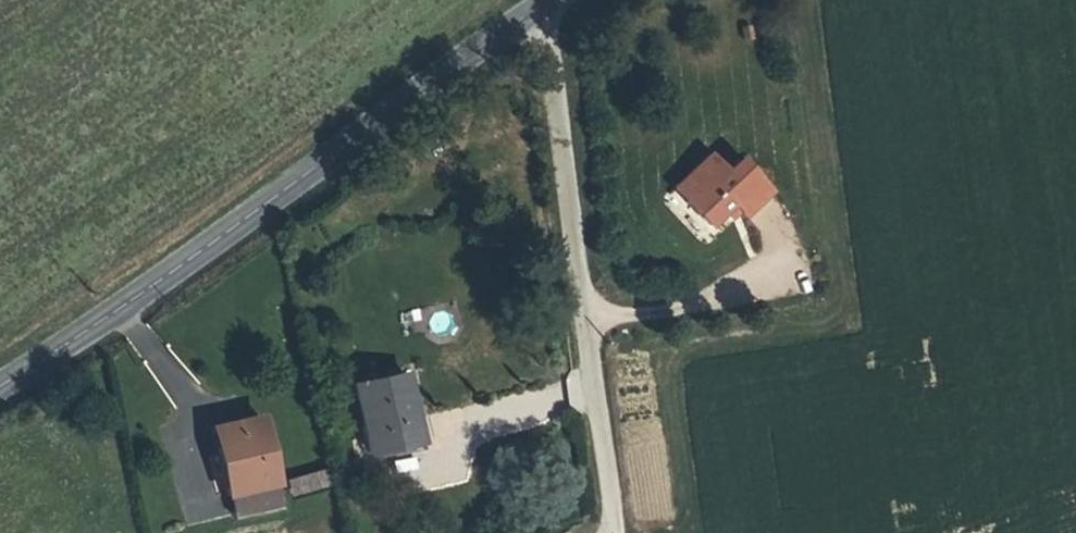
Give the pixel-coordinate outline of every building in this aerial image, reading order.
[(711,164),(680,190),(689,201),(684,204),(700,223),(715,211),(723,204),(730,212),(735,218),(762,195),(739,168),(725,180),(711,164)] [(675,194),(684,204),(689,201),(680,190),(675,194)] [(722,220),(730,212),(723,204),(715,211),(722,220)] [(344,381),(356,449),(404,440),(399,410),(406,410),(398,371),(344,381)] [(221,461),(225,487),(263,480),(253,419),(207,425),(213,462),(221,461)] [(328,470),(286,478),(289,495),(331,488),(328,470)]
